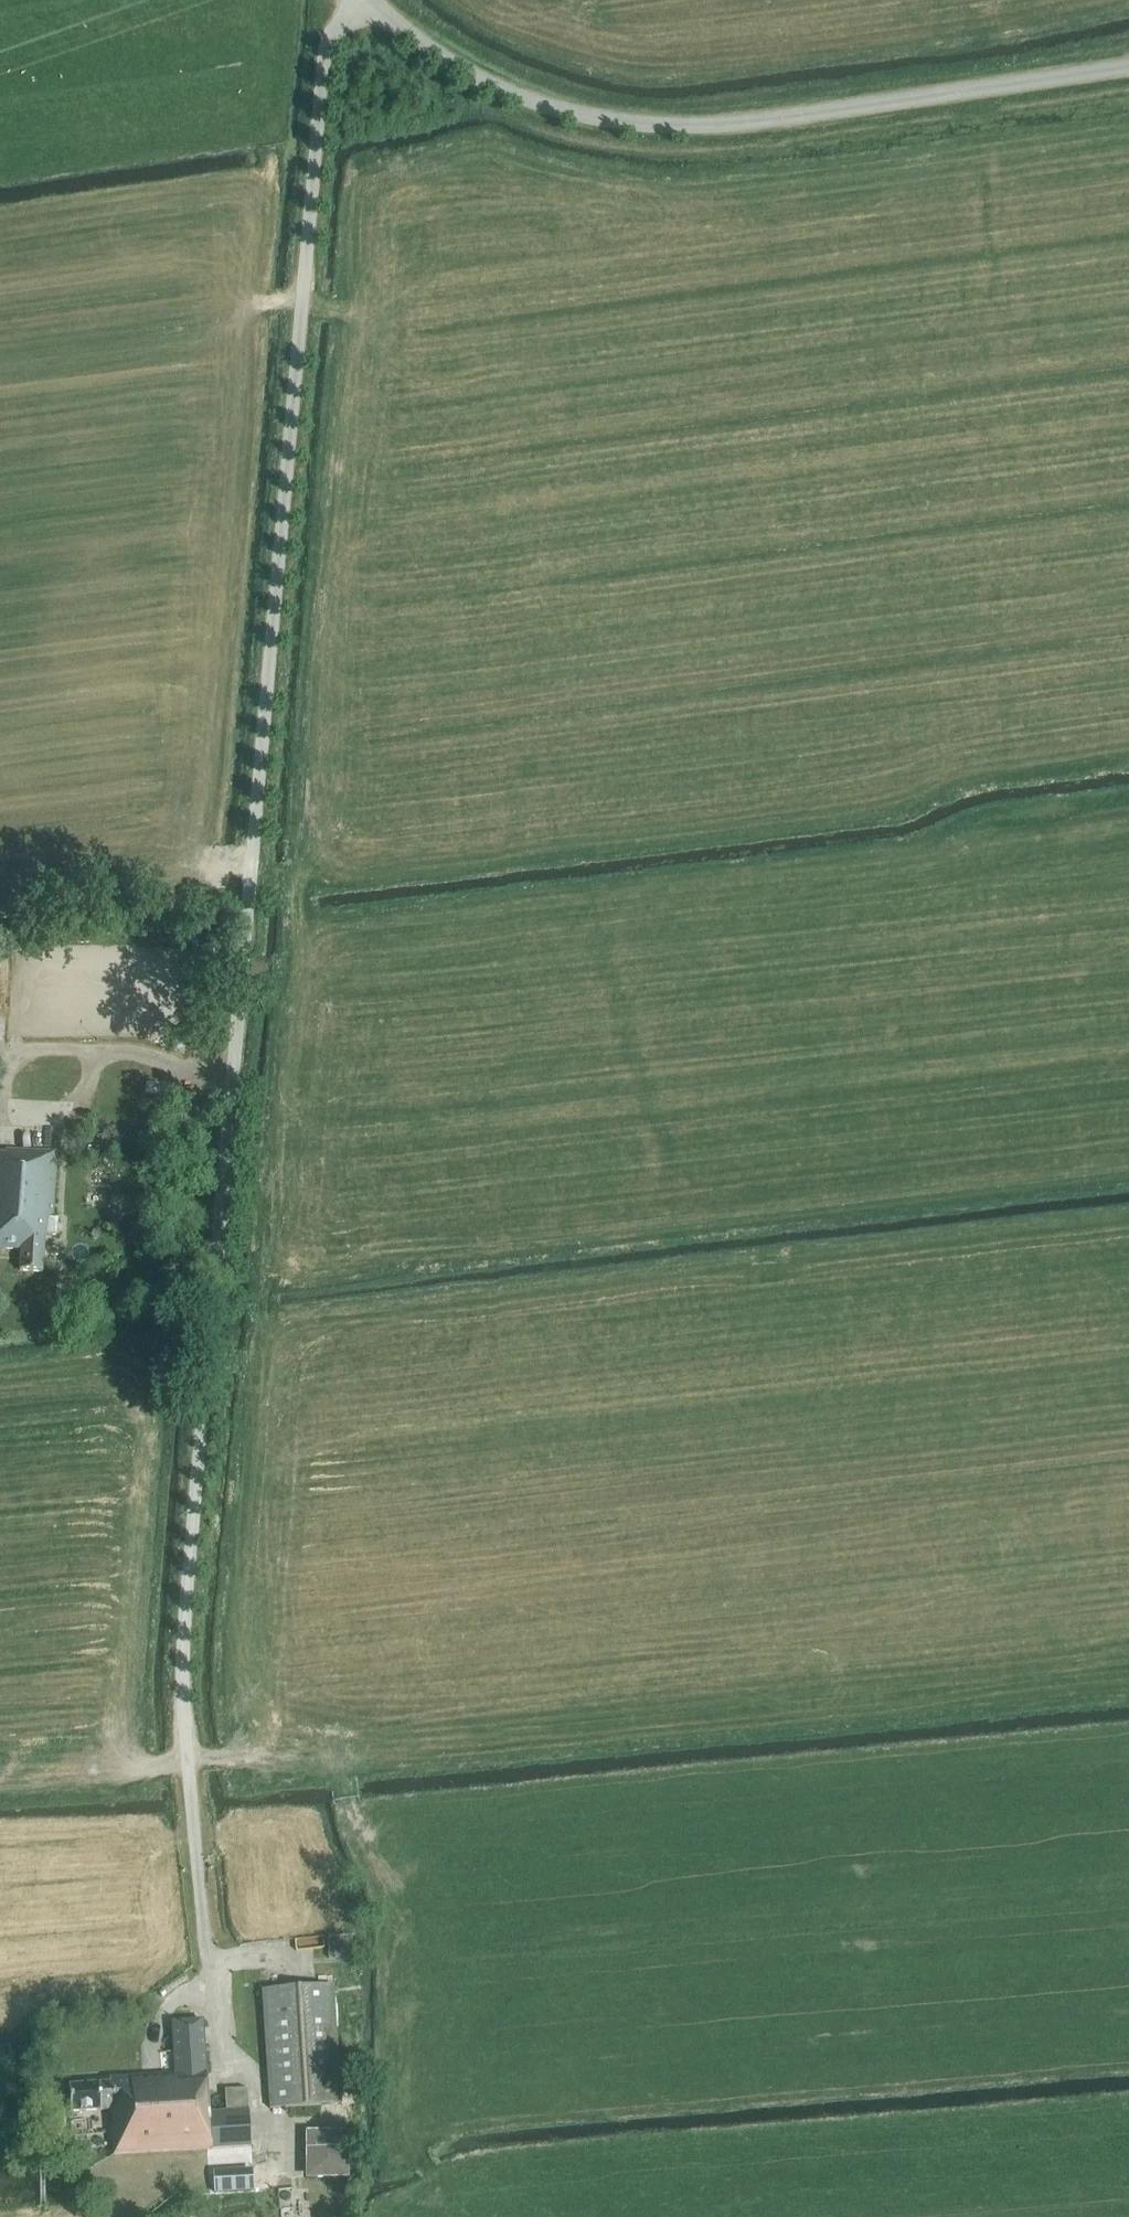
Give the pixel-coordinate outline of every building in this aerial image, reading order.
[(0,1152),(0,1246),(21,1248),(19,1267),(41,1269),(44,1233),(49,1234),(57,1152),(4,1147),(4,1152),(0,1152)] [(332,1986),(262,1990),(270,2111),(340,2106),(332,1986)] [(249,2111),(248,2111),(247,2089),(224,2090),(224,2091),(206,2092),(201,2020),(171,2022),(174,2072),(108,2076),(109,2084),(68,2087),(70,2113),(111,2111),(114,2155),(251,2146),(249,2111)] [(335,2133),(317,2133),(312,2137),(312,2163),(314,2165),(314,2174),(317,2177),(335,2177),(340,2172),(340,2137),(335,2133)] [(213,2172),(214,2192),(252,2190),(251,2170),(213,2172)]
